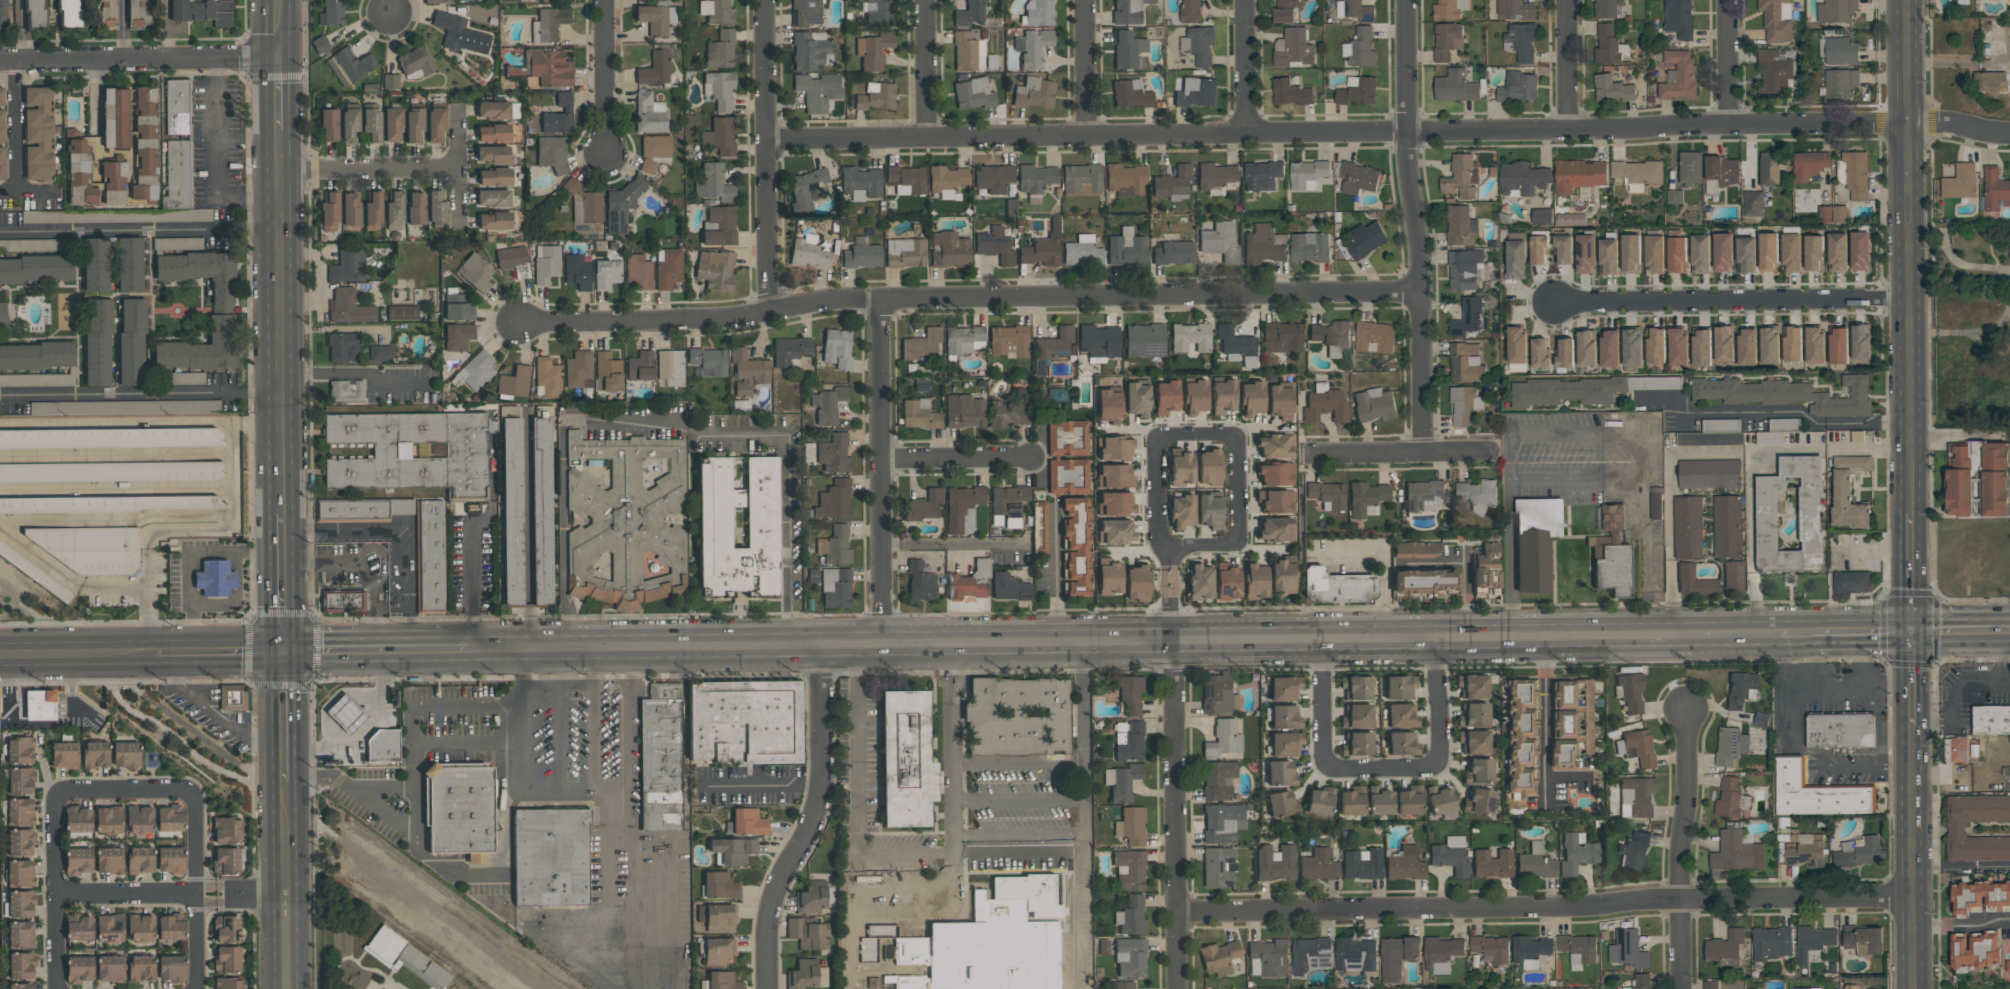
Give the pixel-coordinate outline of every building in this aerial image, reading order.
[(43,0),(27,0),(27,29),(43,28),(43,0)] [(79,0),(59,0),(59,27),(78,27),(79,0)] [(117,0),(96,0),(95,28),(116,29),(117,0)] [(131,27),(147,27),(148,0),(131,0),(131,27)] [(214,28),(231,28),(231,0),(218,0),(219,2),(188,3),(187,0),(170,0),(171,21),(214,20),(214,28)] [(324,13),(318,13),(319,26),(344,25),(343,0),(323,0),(324,13)] [(734,24),(734,8),(730,8),(730,0),(702,0),(699,0),(698,14),(707,15),(707,23),(734,24)] [(821,26),(821,0),(792,0),(792,26),(821,26)] [(867,27),(894,27),(894,0),(866,0),(867,27)] [(966,11),(953,10),(953,26),(970,26),(970,21),(985,21),(985,0),(966,0),(966,11)] [(1053,0),(1031,0),(1031,9),(1025,9),(1026,24),(1053,24),(1053,0)] [(1141,4),(1157,4),(1157,0),(1113,0),(1114,24),(1141,24),(1141,4)] [(1182,23),(1200,23),(1200,0),(1182,0),(1182,23)] [(1295,23),(1295,0),(1273,0),(1274,24),(1295,23)] [(1361,6),(1361,0),(1341,0),(1341,2),(1336,2),(1336,17),(1359,18),(1358,22),(1374,22),(1375,6),(1361,6)] [(1438,4),(1432,4),(1433,20),(1460,19),(1460,10),(1468,10),(1468,0),(1438,0),(1438,4)] [(1497,19),(1535,19),(1535,4),(1522,4),(1522,0),(1497,0),(1497,19)] [(1594,19),(1616,19),(1616,6),(1625,6),(1625,0),(1594,0),(1594,19)] [(1677,33),(1677,41),(1691,41),(1691,0),(1664,0),(1664,33),(1677,33)] [(1792,42),(1791,0),(1757,0),(1757,11),(1764,11),(1764,43),(1792,42)] [(1858,0),(1824,0),(1824,4),(1817,4),(1817,23),(1852,24),(1852,12),(1858,12),(1858,0)] [(675,24),(676,7),(636,6),(635,21),(648,22),(648,37),(668,37),(668,23),(675,24)] [(532,21),(532,43),(557,42),(556,24),(570,23),(570,8),(538,9),(538,21),(532,21)] [(432,26),(446,29),(442,46),(488,55),(493,33),(466,27),(468,18),(435,11),(432,26)] [(1613,23),(1597,24),(1598,49),(1593,49),(1594,64),(1619,63),(1618,38),(1613,38),(1613,23)] [(1462,24),(1434,24),(1435,65),(1450,65),(1449,50),(1463,50),(1462,24)] [(1533,65),(1532,42),(1536,42),(1535,24),(1508,24),(1508,33),(1503,34),(1503,43),(1514,43),(1514,52),(1517,52),(1517,65),(1533,65)] [(1372,26),(1356,26),(1356,43),(1342,43),(1342,57),(1348,57),(1348,66),(1375,66),(1375,51),(1372,51),(1372,26)] [(1307,28),(1284,27),(1284,39),(1274,39),(1273,66),(1314,67),(1314,45),(1307,45),(1307,28)] [(734,28),(718,28),(718,42),(706,41),(705,67),(733,68),(734,28)] [(1187,28),(1187,37),(1180,37),(1180,52),(1195,52),(1195,68),(1211,68),(1211,45),(1214,45),(1214,28),(1187,28)] [(1147,38),(1131,39),(1131,29),(1113,30),(1114,69),(1137,69),(1136,52),(1148,52),(1147,38)] [(1054,30),(1022,30),(1022,70),(1041,69),(1041,46),(1054,46),(1054,30)] [(815,71),(816,64),(824,64),(824,53),(831,53),(831,39),(825,39),(825,32),(794,31),(793,71),(815,71)] [(955,70),(985,69),(984,40),(978,40),(978,31),(954,31),(955,70)] [(862,72),(883,71),(883,48),(895,48),(894,32),(881,32),(881,37),(856,37),(857,56),(862,56),(862,72)] [(331,48),(323,34),(311,41),(318,55),(331,48)] [(1858,65),(1858,39),(1825,39),(1826,65),(1858,65)] [(409,81),(436,69),(425,44),(398,55),(409,81)] [(636,68),(636,84),(668,84),(669,52),(675,52),(675,44),(660,44),(660,50),(651,50),(651,68),(636,68)] [(343,87),(378,66),(370,52),(356,61),(347,46),(325,59),(343,87)] [(1787,96),(1787,80),(1792,80),(1793,57),(1778,57),(1778,50),(1761,50),(1761,96),(1787,96)] [(573,87),(573,61),(564,62),(563,51),(529,51),(529,76),(540,76),(540,87),(573,87)] [(1695,99),(1694,51),(1661,51),(1662,64),(1675,64),(1676,71),(1666,71),(1666,84),(1657,84),(1657,99),(1695,99)] [(1434,100),(1480,101),(1480,83),(1466,83),(1466,68),(1447,68),(1447,78),(1435,78),(1434,100)] [(1825,97),(1858,98),(1859,71),(1825,70),(1825,97)] [(732,112),(731,90),(735,90),(734,72),(703,73),(703,97),(715,97),(716,113),(732,112)] [(1535,103),(1537,74),(1506,72),(1505,88),(1497,87),(1496,101),(1535,103)] [(2006,72),(1973,73),(1974,91),(2006,90),(2006,72)] [(1593,75),(1596,103),(1636,98),(1634,83),(1612,85),(1611,73),(1593,75)] [(399,74),(383,74),(383,89),(399,89),(399,74)] [(841,99),(841,74),(793,74),(793,91),(805,91),(804,114),(827,114),(827,99),(841,99)] [(1052,107),(1055,80),(1024,77),(1023,87),(1015,86),(1013,106),(1026,107),(1026,105),(1052,107)] [(1375,105),(1376,78),(1348,77),(1347,90),(1335,89),(1335,103),(1375,105)] [(953,81),(957,109),(996,105),(995,91),(988,92),(986,78),(953,81)] [(1215,107),(1216,79),(1183,78),(1182,91),(1175,91),(1174,105),(1215,107)] [(1314,103),(1313,87),(1291,89),(1290,78),(1272,79),(1274,106),(1314,103)] [(1153,91),(1142,92),(1141,79),(1112,81),(1114,108),(1154,105),(1153,91)] [(189,80),(165,80),(166,135),(191,134),(189,80)] [(894,110),(895,83),(866,82),(866,95),(855,95),(854,108),(894,110)] [(53,182),(52,87),(24,87),(24,107),(25,144),(25,182),(53,182)] [(131,185),(131,202),(156,202),(156,87),(135,87),(135,185),(131,185)] [(129,88),(103,89),(104,149),(129,148),(129,88)] [(666,132),(666,101),(652,102),(652,91),(636,91),(636,132),(666,132)] [(542,113),(541,133),(572,133),(572,92),(557,92),(556,107),(563,107),(563,113),(542,113)] [(510,119),(510,102),(477,102),(477,119),(510,119)] [(401,108),(385,109),(385,142),(402,142),(401,108)] [(428,108),(428,143),(444,143),(445,108),(428,108)] [(337,109),(320,109),(320,141),(338,141),(337,109)] [(358,109),(342,109),(342,143),(359,143),(358,109)] [(380,143),(381,109),(363,109),(363,133),(368,133),(368,143),(380,143)] [(406,142),(423,143),(424,109),(407,109),(406,142)] [(700,148),(717,148),(717,157),(735,157),(735,117),(712,117),(712,131),(700,131),(700,148)] [(510,125),(478,125),(477,141),(510,141),(510,125)] [(67,186),(83,185),(83,205),(97,205),(97,186),(89,186),(88,140),(75,140),(74,128),(66,128),(67,186)] [(671,135),(641,136),(642,173),(657,173),(656,157),(671,157),(671,135)] [(566,137),(537,137),(538,166),(554,166),(554,175),(566,174),(566,137)] [(191,140),(166,140),(167,196),(161,196),(161,208),(192,208),(191,140)] [(509,146),(476,146),(477,163),(509,162),(509,146)] [(1702,153),(1679,152),(1679,183),(1701,184),(1702,153)] [(1760,187),(1779,186),(1779,153),(1759,153),(1760,187)] [(1867,201),(1867,153),(1841,153),(1842,166),(1846,166),(1846,192),(1850,191),(1850,202),(1867,201)] [(1439,178),(1439,194),(1457,194),(1457,200),(1476,200),(1476,154),(1451,154),(1451,178),(1439,178)] [(1739,186),(1739,158),(1705,158),(1706,195),(1717,195),(1717,186),(1739,186)] [(125,162),(101,162),(102,191),(104,191),(104,205),(126,204),(125,162)] [(694,197),(719,197),(719,201),(735,201),(735,185),(722,185),(722,162),(702,162),(702,177),(694,177),(694,197)] [(1238,166),(1212,165),(1213,163),(1198,162),(1198,189),(1208,189),(1208,195),(1224,195),(1224,181),(1238,181),(1238,166)] [(1245,162),(1245,191),(1275,191),(1275,178),(1283,179),(1283,163),(1245,162)] [(1290,163),(1290,191),(1316,190),(1316,177),(1329,177),(1329,162),(1290,163)] [(1340,192),(1358,196),(1360,189),(1376,192),(1380,170),(1342,162),(1339,178),(1343,179),(1340,192)] [(1534,196),(1533,187),(1552,186),(1551,168),(1531,169),(1531,162),(1499,163),(1500,197),(1534,196)] [(1607,187),(1607,162),(1555,162),(1555,196),(1572,196),(1572,187),(1607,187)] [(1662,162),(1610,163),(1610,178),(1628,178),(1628,193),(1643,193),(1643,185),(1662,184),(1662,162)] [(1106,164),(1106,191),(1118,191),(1118,196),(1143,195),(1142,183),(1147,183),(1146,166),(1121,167),(1121,163),(1106,164)] [(1975,163),(1955,163),(1955,178),(1940,178),(1941,198),(1975,198),(1975,163)] [(1058,167),(1032,168),(1032,164),(1018,164),(1018,194),(1041,193),(1041,184),(1058,184),(1058,167)] [(1062,165),(1063,194),(1102,193),(1101,164),(1062,165)] [(1191,164),(1175,164),(1176,175),(1152,176),(1152,196),(1187,195),(1187,179),(1192,179),(1191,164)] [(969,168),(945,169),(945,165),(929,166),(930,193),(941,193),(941,199),(953,199),(953,185),(969,184),(969,168)] [(1014,183),(1014,165),(974,166),(975,193),(1006,192),(1005,183),(1014,183)] [(881,170),(856,170),(856,166),(841,166),(841,194),(853,194),(853,201),(864,201),(864,199),(881,199),(881,170)] [(1998,166),(1984,166),(1984,212),(2000,212),(2000,207),(2009,207),(2009,181),(1998,181),(1998,166)] [(925,167),(886,167),(886,186),(895,186),(895,195),(924,195),(925,167)] [(511,168),(478,168),(479,186),(511,185),(511,168)] [(788,176),(794,205),(822,199),(820,189),(830,187),(826,168),(788,176)] [(602,192),(580,191),(581,180),(570,179),(569,222),(601,223),(602,192)] [(606,234),(626,234),(626,208),(636,208),(636,188),(642,188),(642,186),(606,186),(606,234)] [(429,190),(429,224),(446,224),(446,190),(429,190)] [(509,190),(476,190),(476,208),(510,207),(509,190)] [(381,191),(370,191),(370,203),(365,203),(365,231),(381,230),(381,191)] [(403,191),(387,191),(386,230),(402,230),(403,191)] [(1683,191),(1667,191),(1667,204),(1682,204),(1683,191)] [(338,192),(325,192),(325,202),(321,202),(321,231),(339,231),(338,192)] [(425,225),(425,193),(409,192),(408,224),(425,225)] [(1762,217),(1763,192),(1743,192),(1743,217),(1762,217)] [(359,193),(343,193),(343,226),(360,226),(359,193)] [(735,206),(707,207),(707,222),(716,222),(716,230),(702,231),(702,246),(736,245),(735,206)] [(1469,206),(1447,206),(1446,246),(1478,246),(1478,220),(1469,219),(1469,206)] [(1847,223),(1846,206),(1816,207),(1817,224),(1847,223)] [(212,209),(170,210),(170,221),(212,221),(212,209)] [(1551,224),(1551,210),(1531,210),(1531,224),(1551,224)] [(511,212),(478,212),(479,230),(511,229),(511,212)] [(1060,266),(1060,217),(1050,217),(1050,238),(1034,239),(1034,247),(1019,247),(1019,263),(1042,263),(1042,266),(1060,266)] [(1233,221),(1213,221),(1213,231),(1199,231),(1199,253),(1210,253),(1210,264),(1239,264),(1238,247),(1234,247),(1233,221)] [(1343,240),(1354,261),(1389,243),(1377,221),(1343,240)] [(1244,234),(1245,262),(1285,262),(1285,234),(1271,234),(1271,223),(1254,223),(1254,234),(1244,234)] [(1014,266),(1015,249),(1009,249),(1010,235),(1002,235),(1003,225),(990,225),(990,233),(975,233),(975,254),(999,254),(999,266),(1014,266)] [(1146,264),(1147,236),(1132,236),(1132,226),(1121,226),(1121,236),(1108,236),(1108,264),(1146,264)] [(971,267),(970,238),(956,239),(956,231),(931,232),(932,267),(971,267)] [(1868,232),(1850,232),(1851,271),(1868,271),(1868,232)] [(832,252),(816,249),(818,235),(804,233),(804,239),(793,237),(789,264),(804,267),(805,264),(829,268),(832,252)] [(1290,262),(1329,263),(1329,234),(1291,233),(1290,262)] [(1064,265),(1094,264),(1093,234),(1076,234),(1077,243),(1063,243),(1064,265)] [(1714,273),(1729,272),(1729,264),(1732,264),(1732,234),(1714,234),(1714,273)] [(1777,234),(1759,234),(1760,272),(1778,271),(1777,234)] [(1800,234),(1783,234),(1783,272),(1801,272),(1800,234)] [(1847,271),(1846,234),(1828,234),(1828,271),(1847,271)] [(1593,235),(1576,236),(1577,274),(1594,274),(1593,235)] [(881,245),(867,245),(867,236),(853,236),(853,251),(842,251),(842,267),(881,267),(881,245)] [(1547,236),(1531,237),(1531,265),(1547,265),(1547,236)] [(1572,236),(1555,236),(1556,265),(1572,265),(1572,236)] [(1640,236),(1621,236),(1622,273),(1641,273),(1640,236)] [(1663,236),(1645,236),(1646,274),(1664,274),(1663,236)] [(1709,236),(1691,236),(1692,273),(1710,273),(1709,236)] [(1823,236),(1805,236),(1805,271),(1823,271),(1823,236)] [(142,237),(117,238),(118,292),(143,291),(142,237)] [(109,291),(109,238),(84,238),(85,292),(109,291)] [(203,238),(153,238),(153,249),(203,248),(203,238)] [(1687,273),(1686,238),(1668,238),(1668,273),(1687,273)] [(1736,238),(1737,273),(1755,273),(1755,238),(1736,238)] [(69,250),(69,239),(0,240),(0,251),(69,250)] [(925,239),(886,239),(886,267),(925,267),(925,239)] [(1506,241),(1508,280),(1526,279),(1525,240),(1506,241)] [(1618,275),(1617,240),(1599,240),(1599,275),(1618,275)] [(1192,241),(1162,242),(1162,248),(1153,248),(1154,264),(1192,263),(1192,241)] [(560,245),(535,246),(535,286),(549,285),(549,276),(560,276),(560,245)] [(495,251),(499,270),(514,267),(516,280),(531,277),(525,246),(495,251)] [(339,265),(329,265),(329,282),(365,281),(364,247),(338,248),(339,265)] [(681,282),(682,249),(657,249),(656,260),(657,260),(657,290),(671,291),(672,282),(681,282)] [(732,293),(734,276),(732,276),(735,253),(699,250),(695,279),(706,280),(705,290),(732,293)] [(488,277),(494,270),(473,251),(455,271),(483,295),(494,282),(488,277)] [(1483,251),(1449,251),(1449,291),(1477,291),(1476,264),(1483,264),(1483,251)] [(155,254),(156,280),(212,279),(212,314),(234,314),(234,253),(155,254)] [(565,284),(577,284),(577,291),(590,291),(590,254),(564,255),(565,284)] [(652,290),(652,261),(644,261),(644,254),(626,254),(626,282),(637,282),(636,290),(652,290)] [(73,256),(0,257),(0,282),(73,281),(73,256)] [(610,283),(622,283),(621,260),(594,261),(595,292),(610,291),(610,283)] [(354,287),(334,287),(333,312),(329,312),(329,321),(376,322),(376,306),(354,306),(354,287)] [(445,320),(474,321),(474,304),(467,304),(467,294),(445,294),(445,320)] [(1481,297),(1462,298),(1462,321),(1449,321),(1449,334),(1487,333),(1487,316),(1482,316),(1481,297)] [(111,300),(86,299),(86,387),(111,387),(111,300)] [(121,387),(145,386),(144,299),(119,299),(121,387)] [(418,306),(387,305),(387,319),(418,319),(418,306)] [(236,368),(236,315),(209,315),(210,343),(153,343),(154,369),(236,368)] [(1349,321),(1332,321),(1332,325),(1309,325),(1309,341),(1326,341),(1326,359),(1339,359),(1340,349),(1349,349),(1349,321)] [(1302,323),(1264,322),(1263,351),(1302,352),(1302,323)] [(1256,368),(1256,337),(1232,337),(1232,323),(1216,323),(1216,339),(1221,339),(1221,353),(1226,353),(1226,361),(1239,361),(1239,357),(1243,357),(1243,368),(1256,368)] [(1355,352),(1393,354),(1395,325),(1356,323),(1355,352)] [(476,324),(445,324),(444,351),(467,351),(468,339),(475,340),(476,324)] [(1119,327),(1094,327),(1094,325),(1079,324),(1079,352),(1088,352),(1088,363),(1095,363),(1095,357),(1119,357),(1119,327)] [(1125,325),(1126,357),(1165,356),(1164,324),(1125,325)] [(1210,325),(1171,324),(1171,352),(1191,352),(1191,353),(1210,353),(1210,325)] [(1073,325),(1057,325),(1057,338),(1034,339),(1035,357),(1069,357),(1069,341),(1074,341),(1073,325)] [(1852,326),(1852,361),(1870,360),(1870,334),(1866,334),(1866,325),(1852,326)] [(941,326),(925,327),(925,338),(902,338),(902,359),(942,358),(941,326)] [(984,326),(945,327),(946,354),(972,354),(972,349),(984,349),(984,326)] [(990,326),(990,356),(1028,355),(1028,326),(990,326)] [(1526,372),(1525,327),(1507,328),(1508,372),(1526,372)] [(1715,327),(1715,362),(1733,362),(1734,337),(1729,337),(1729,327),(1715,327)] [(1801,327),(1783,328),(1784,363),(1802,362),(1801,327)] [(1806,364),(1823,364),(1823,327),(1806,327),(1806,364)] [(1847,365),(1848,327),(1830,327),(1829,365),(1847,365)] [(1710,328),(1692,329),(1693,367),(1711,367),(1710,328)] [(1760,365),(1778,365),(1778,328),(1761,328),(1760,365)] [(850,371),(852,330),(824,329),(823,363),(835,363),(835,370),(850,371)] [(1641,370),(1640,329),(1623,330),(1623,370),(1641,370)] [(1665,364),(1664,329),(1646,329),(1646,364),(1665,364)] [(1669,367),(1687,367),(1687,329),(1669,329),(1669,367)] [(1756,366),(1756,330),(1738,330),(1737,366),(1756,366)] [(1600,332),(1601,368),(1619,368),(1618,331),(1600,332)] [(1578,332),(1577,367),(1596,367),(1596,340),(1592,340),(1592,332),(1578,332)] [(329,362),(359,361),(359,333),(329,334),(329,362)] [(774,338),(773,368),(789,368),(790,359),(799,359),(800,355),(812,355),(813,339),(774,338)] [(1531,339),(1532,369),(1550,369),(1550,356),(1547,356),(1546,339),(1531,339)] [(1573,339),(1556,339),(1557,368),(1573,368),(1573,339)] [(74,369),(74,342),(40,342),(40,345),(0,345),(0,369),(74,369)] [(1485,381),(1485,366),(1480,366),(1479,343),(1449,344),(1450,382),(1485,381)] [(391,345),(369,345),(369,361),(391,361),(391,345)] [(770,360),(746,360),(746,347),(731,346),(731,364),(735,364),(735,397),(751,397),(752,383),(770,383),(770,360)] [(496,372),(490,366),(495,361),(483,348),(455,374),(472,394),(496,372)] [(726,348),(687,349),(688,364),(701,364),(702,377),(727,377),(726,348)] [(591,350),(573,351),(573,359),(565,359),(565,387),(592,387),(591,350)] [(653,350),(638,351),(638,358),(626,358),(627,380),(653,379),(653,350)] [(684,350),(657,350),(657,379),(667,379),(667,386),(684,386),(684,350)] [(610,351),(595,351),(596,391),(622,391),(621,360),(610,360),(610,351)] [(536,385),(542,385),(543,398),(561,398),(560,365),(551,365),(550,356),(535,356),(536,385)] [(529,365),(514,365),(514,376),(498,375),(497,395),(528,396),(529,365)] [(75,367),(68,367),(68,374),(0,374),(0,386),(75,386),(75,367)] [(205,384),(204,372),(164,373),(164,385),(205,384)] [(1693,379),(1692,401),(1722,402),(1811,405),(1810,416),(1870,418),(1871,399),(1867,399),(1868,375),(1841,375),(1841,387),(1850,387),(1850,399),(1829,399),(1830,393),(1811,393),(1812,383),(1740,381),(1740,380),(1693,379)] [(1681,389),(1681,377),(1645,378),(1645,390),(1681,389)] [(364,380),(330,381),(330,401),(364,400),(364,380)] [(1613,405),(1613,393),(1627,393),(1627,380),(1511,380),(1511,407),(1561,407),(1561,400),(1580,400),(1580,405),(1613,405)] [(1178,381),(1155,382),(1155,415),(1167,415),(1167,411),(1178,411),(1178,381)] [(1206,381),(1184,381),(1185,416),(1196,416),(1196,411),(1207,411),(1206,381)] [(1235,381),(1212,381),(1212,413),(1225,413),(1225,411),(1235,411),(1235,381)] [(1263,382),(1241,382),(1241,417),(1252,417),(1252,412),(1264,411),(1263,382)] [(1347,423),(1347,400),(1342,400),(1342,389),(1326,390),(1326,382),(1314,382),(1314,392),(1307,392),(1307,407),(1303,407),(1303,423),(1319,423),(1319,411),(1332,411),(1332,423),(1347,423)] [(1126,384),(1126,414),(1138,413),(1138,418),(1149,418),(1149,383),(1126,384)] [(817,391),(818,426),(837,426),(836,401),(848,401),(848,386),(835,386),(835,391),(817,391)] [(1291,386),(1268,387),(1268,416),(1279,416),(1280,421),(1291,420),(1291,386)] [(1397,418),(1392,391),(1382,393),(1381,388),(1352,393),(1357,422),(1380,418),(1381,421),(1397,418)] [(1119,390),(1097,391),(1098,421),(1108,420),(1109,425),(1120,425),(1119,390)] [(947,428),(985,427),(985,399),(971,399),(971,394),(946,395),(947,428)] [(942,413),(929,412),(929,399),(903,398),(903,427),(941,428),(942,413)] [(29,402),(30,414),(220,412),(220,400),(29,402)] [(1030,402),(990,402),(990,428),(1007,428),(1007,423),(1029,424),(1030,402)] [(487,499),(447,500),(447,486),(325,487),(324,458),(373,458),(373,442),(324,443),(324,414),(487,412),(487,499)] [(502,417),(521,417),(523,605),(504,606),(502,417)] [(533,603),(531,417),(550,417),(552,603),(533,603)] [(1088,455),(1087,420),(1048,421),(1048,455),(1088,455)] [(1677,446),(1744,445),(1744,433),(1739,433),(1739,420),(1703,420),(1703,433),(1677,433),(1677,446)] [(221,447),(0,449),(0,431),(221,428),(221,447)] [(685,439),(684,509),(672,514),(661,514),(661,522),(685,530),(685,574),(680,576),(679,590),(639,606),(639,610),(632,612),(613,612),(613,599),(567,599),(568,575),(580,570),(580,558),(569,558),(570,530),(590,522),(590,517),(566,509),(567,468),(594,476),(599,489),(610,489),(610,459),(566,458),(566,429),(580,429),(580,438),(685,439)] [(846,432),(831,432),(831,442),(816,442),(817,464),(823,464),(823,472),(850,472),(850,457),(847,457),(846,432)] [(1783,444),(1782,432),(1757,432),(1757,445),(1783,444)] [(1863,443),(1863,433),(1851,432),(1851,443),(1863,443)] [(1290,458),(1290,435),(1256,435),(1256,447),(1260,447),(1260,458),(1290,458)] [(1098,460),(1132,460),(1132,438),(1097,438),(1098,460)] [(2007,443),(1981,443),(1982,517),(2008,516),(2007,443)] [(1970,446),(1946,446),(1947,515),(1971,514),(1970,446)] [(1193,454),(1174,454),(1174,448),(1168,449),(1170,486),(1194,485),(1193,454)] [(1198,484),(1220,484),(1220,451),(1198,451),(1198,484)] [(697,458),(729,457),(729,490),(746,489),(745,457),(776,456),(778,595),(744,596),(744,591),(731,591),(731,596),(699,596),(697,458)] [(1779,457),(1779,477),(1756,477),(1758,572),(1823,571),(1822,456),(1779,457)] [(1872,457),(1833,457),(1833,527),(1869,527),(1869,505),(1850,505),(1850,475),(1872,475),(1872,457)] [(1088,459),(1048,460),(1049,494),(1089,493),(1088,459)] [(1679,489),(1741,488),(1741,460),(1678,461),(1679,489)] [(222,480),(0,483),(0,464),(222,462),(222,480)] [(1097,487),(1134,488),(1134,475),(1128,475),(1129,465),(1098,464),(1097,487)] [(1290,464),(1256,464),(1256,475),(1261,475),(1261,486),(1290,486),(1290,464)] [(850,517),(850,478),(834,478),(834,486),(827,486),(828,492),(819,492),(819,507),(813,507),(813,518),(850,517)] [(1470,514),(1484,514),(1484,508),(1496,507),(1495,480),(1481,480),(1481,484),(1456,484),(1456,500),(1470,500),(1470,514)] [(1349,482),(1350,519),(1365,519),(1365,507),(1372,507),(1372,514),(1377,514),(1377,501),(1390,501),(1390,485),(1366,485),(1366,481),(1349,482)] [(1444,481),(1405,482),(1405,511),(1437,510),(1437,496),(1444,496),(1444,481)] [(1345,483),(1306,483),(1306,500),(1329,500),(1329,510),(1344,511),(1345,483)] [(991,487),(992,525),(1000,524),(1000,516),(1005,515),(1006,529),(1021,528),(1020,502),(1030,502),(1029,486),(991,487)] [(938,519),(938,503),(943,503),(943,487),(926,488),(927,499),(905,499),(906,519),(938,519)] [(947,487),(946,534),(963,535),(964,505),(985,505),(986,488),(947,487)] [(1290,490),(1257,491),(1257,502),(1262,502),(1262,514),(1291,513),(1290,490)] [(1132,492),(1098,493),(1099,515),(1133,514),(1132,492)] [(1651,520),(1661,519),(1661,494),(1650,494),(1651,520)] [(1198,525),(1210,525),(1210,529),(1221,529),(1222,496),(1199,495),(1198,525)] [(1194,526),(1194,496),(1171,496),(1170,530),(1183,531),(1183,526),(1194,526)] [(1714,558),(1742,557),(1741,496),(1713,497),(1714,558)] [(221,511),(0,513),(0,499),(221,497),(221,511)] [(1674,497),(1674,558),(1702,558),(1701,497),(1674,497)] [(1090,596),(1087,498),(1062,498),(1064,539),(1066,539),(1067,583),(1065,583),(1065,596),(1090,596)] [(1517,593),(1550,592),(1549,536),(1560,536),(1559,527),(1563,527),(1563,499),(1515,500),(1517,593)] [(413,500),(413,514),(388,514),(388,521),(315,521),(315,500),(413,500)] [(418,611),(417,500),(442,500),(443,611),(418,611)] [(1047,502),(1035,501),(1033,549),(1046,550),(1047,502)] [(1630,597),(1630,544),(1618,543),(1618,531),(1624,531),(1624,505),(1603,505),(1602,535),(1594,535),(1594,588),(1612,588),(1611,597),(1630,597)] [(1294,517),(1261,518),(1261,529),(1257,529),(1257,542),(1294,541),(1294,517)] [(1099,520),(1100,544),(1139,543),(1139,532),(1131,532),(1131,520),(1099,520)] [(848,524),(831,524),(831,538),(816,538),(816,554),(824,554),(824,564),(851,564),(851,548),(848,548),(848,524)] [(23,529),(137,528),(138,574),(54,575),(54,554),(43,554),(43,543),(23,543),(23,529)] [(69,600),(0,553),(0,541),(74,592),(69,600)] [(1394,556),(1442,557),(1442,542),(1394,542),(1394,556)] [(1500,587),(1499,542),(1482,543),(1482,554),(1473,555),(1474,600),(1486,599),(1486,588),(1500,587)] [(990,558),(974,558),(974,577),(989,577),(990,558)] [(228,559),(228,571),(236,571),(236,588),(229,588),(229,595),(202,596),(202,588),(194,589),(194,572),(201,571),(201,559),(228,559)] [(908,598),(934,600),(936,574),(922,573),(923,560),(912,559),(908,598)] [(1271,562),(1272,593),(1295,592),(1294,561),(1271,562)] [(1098,594),(1122,594),(1121,562),(1098,562),(1098,594)] [(1239,599),(1240,568),(1226,568),(1226,563),(1217,562),(1216,599),(1239,599)] [(1717,579),(1694,580),(1693,562),(1678,562),(1678,594),(1718,593),(1717,579)] [(1742,562),(1723,562),(1723,593),(1742,592),(1742,562)] [(1267,565),(1244,565),(1245,599),(1267,598),(1267,565)] [(1325,575),(1325,565),(1305,565),(1305,600),(1377,600),(1377,575),(1325,575)] [(1149,600),(1149,566),(1126,566),(1126,600),(1149,600)] [(1212,599),(1212,566),(1189,566),(1189,599),(1212,599)] [(822,569),(822,608),(850,608),(851,569),(822,569)] [(1458,594),(1459,570),(1394,569),(1394,593),(1458,594)] [(993,599),(1032,599),(1031,582),(1016,582),(1016,577),(1008,577),(1008,571),(992,571),(993,599)] [(1869,573),(1833,572),(1833,592),(1868,593),(1869,573)] [(948,574),(949,600),(962,600),(962,597),(987,596),(986,577),(957,577),(957,573),(948,574)] [(322,611),(322,593),(366,592),(366,611),(322,611)] [(1642,713),(1626,714),(1625,700),(1619,701),(1617,675),(1642,672),(1643,690),(1640,690),(1642,713)] [(1755,703),(1741,703),(1741,710),(1727,710),(1728,672),(1756,673),(1755,703)] [(1230,694),(1238,694),(1238,708),(1231,708),(1231,713),(1202,714),(1202,675),(1230,674),(1230,694)] [(1486,674),(1487,698),(1460,699),(1460,687),(1455,687),(1455,675),(1486,674)] [(1370,676),(1370,700),(1344,699),(1344,688),(1339,688),(1340,675),(1370,676)] [(1385,699),(1385,676),(1415,675),(1416,686),(1411,687),(1412,699),(1385,699)] [(1142,676),(1142,690),(1139,690),(1140,716),(1121,716),(1120,676),(1142,676)] [(1270,701),(1270,677),(1301,676),(1301,689),(1296,689),(1296,700),(1270,701)] [(1069,678),(1070,754),(969,755),(969,679),(1069,678)] [(1537,767),(1535,767),(1535,796),(1524,795),(1524,808),(1507,808),(1507,679),(1537,679),(1537,767)] [(1593,753),(1572,754),(1572,768),(1550,769),(1549,752),(1554,752),(1551,681),(1590,679),(1593,753)] [(801,762),(689,763),(688,682),(800,681),(801,762)] [(246,710),(219,711),(219,685),(245,684),(246,710)] [(681,831),(641,831),(640,698),(649,698),(649,685),(680,684),(681,831)] [(56,721),(24,721),(23,689),(56,689),(56,721)] [(883,827),(881,691),(927,690),(928,762),(935,762),(936,801),(928,801),(929,826),(883,827)] [(325,711),(343,692),(367,715),(349,734),(325,711)] [(1488,703),(1488,725),(1460,725),(1460,702),(1488,703)] [(1371,728),(1340,727),(1340,717),(1344,717),(1344,704),(1371,704),(1371,728)] [(1387,704),(1410,704),(1410,715),(1418,715),(1418,726),(1387,726),(1387,704)] [(1270,705),(1294,705),(1294,716),(1301,716),(1301,728),(1270,728),(1270,705)] [(1972,706),(2009,706),(2009,734),(1973,735),(1972,706)] [(1874,747),(1806,748),(1805,715),(1873,714),(1874,747)] [(1235,718),(1235,733),(1241,733),(1241,753),(1218,753),(1218,756),(1203,757),(1202,741),(1214,741),(1214,718),(1235,718)] [(1143,760),(1115,760),(1115,722),(1124,722),(1124,731),(1128,731),(1128,720),(1143,720),(1143,760)] [(1740,728),(1739,735),(1749,735),(1748,756),(1732,755),(1732,767),(1716,766),(1717,727),(1740,728)] [(1653,767),(1640,768),(1639,756),(1624,757),(1622,732),(1650,729),(1653,767)] [(399,730),(398,763),(366,763),(367,730),(399,730)] [(1489,754),(1462,754),(1461,743),(1457,743),(1457,730),(1488,730),(1489,754)] [(1371,731),(1372,754),(1340,755),(1340,743),(1344,743),(1344,732),(1371,731)] [(1411,731),(1411,742),(1419,742),(1419,754),(1387,754),(1388,731),(1411,731)] [(1270,733),(1301,732),(1301,744),(1297,744),(1298,756),(1271,756),(1270,733)] [(33,763),(7,763),(7,738),(32,737),(33,763)] [(1949,738),(1977,738),(1977,761),(1949,761),(1949,738)] [(77,768),(51,768),(51,742),(76,741),(77,768)] [(81,742),(108,741),(108,767),(82,767),(81,742)] [(139,742),(139,767),(113,767),(113,742),(139,742)] [(1775,757),(1801,757),(1801,787),(1874,787),(1874,814),(1775,815),(1775,757)] [(1492,758),(1493,783),(1464,783),(1463,769),(1469,769),(1469,758),(1492,758)] [(1268,785),(1267,761),(1290,760),(1291,771),(1296,771),(1296,784),(1268,785)] [(1231,776),(1231,800),(1203,800),(1203,761),(1237,761),(1237,776),(1231,776)] [(1110,802),(1110,784),(1104,784),(1104,768),(1125,767),(1125,763),(1143,762),(1143,778),(1130,778),(1130,802),(1110,802)] [(492,765),(493,852),(426,852),(425,766),(492,765)] [(33,794),(8,794),(8,767),(33,767),(33,794)] [(1738,777),(1737,796),(1750,796),(1749,809),(1740,809),(1740,817),(1713,816),(1714,799),(1720,800),(1721,776),(1738,777)] [(1620,778),(1655,777),(1655,792),(1652,792),(1652,817),(1629,818),(1629,804),(1620,804),(1620,778)] [(1392,814),(1368,814),(1368,785),(1377,785),(1377,790),(1392,790),(1392,814)] [(1426,787),(1434,785),(1435,790),(1451,787),(1455,810),(1432,815),(1426,787)] [(1309,788),(1325,791),(1325,786),(1334,787),(1329,817),(1305,813),(1309,788)] [(1490,815),(1461,810),(1463,797),(1469,798),(1471,787),(1494,791),(1490,815)] [(1266,793),(1289,790),(1290,801),(1297,800),(1299,813),(1269,816),(1266,793)] [(1363,814),(1339,814),(1339,792),(1363,791),(1363,814)] [(1397,814),(1396,791),(1421,791),(1421,813),(1397,814)] [(1945,795),(2009,795),(2009,861),(1946,861),(1945,795)] [(33,824),(8,824),(8,798),(33,798),(33,824)] [(1244,829),(1234,829),(1235,842),(1204,844),(1203,805),(1243,803),(1244,829)] [(184,831),(157,831),(157,807),(173,807),(173,804),(183,804),(184,831)] [(95,807),(121,806),(122,833),(96,833),(95,807)] [(152,806),(153,832),(126,832),(126,806),(152,806)] [(1144,846),(1127,846),(1127,836),(1113,836),(1113,821),(1121,821),(1121,806),(1144,806),(1144,846)] [(91,831),(66,831),(66,807),(91,807),(91,831)] [(588,904),(514,905),(513,809),(587,808),(588,904)] [(768,818),(767,834),(732,834),(732,808),(757,808),(757,817),(768,818)] [(239,817),(239,843),(213,844),(213,818),(239,817)] [(33,829),(33,855),(8,856),(8,829),(33,829)] [(1741,829),(1742,843),(1763,843),(1764,869),(1709,869),(1708,853),(1720,853),(1719,829),(1741,829)] [(1642,873),(1620,868),(1627,838),(1630,839),(1632,830),(1650,834),(1642,873)] [(1559,876),(1559,860),(1563,860),(1562,832),(1583,832),(1583,842),(1599,842),(1599,863),(1575,863),(1575,876),(1559,876)] [(1823,833),(1822,867),(1805,867),(1805,864),(1783,864),(1784,845),(1789,845),(1789,833),(1823,833)] [(1880,863),(1833,867),(1832,852),(1841,851),(1840,842),(1853,841),(1853,845),(1863,845),(1862,836),(1878,834),(1880,863)] [(1428,844),(1445,844),(1444,835),(1463,835),(1463,861),(1468,861),(1469,877),(1453,878),(1452,864),(1429,865),(1428,844)] [(708,839),(757,838),(757,853),(745,853),(746,865),(721,865),(721,852),(709,852),(708,839)] [(1555,877),(1516,876),(1516,853),(1529,854),(1529,840),(1544,840),(1544,859),(1556,859),(1555,877)] [(1416,843),(1417,861),(1425,860),(1425,878),(1385,879),(1385,855),(1400,855),(1400,844),(1416,843)] [(1255,879),(1256,845),(1271,845),(1270,852),(1278,852),(1279,844),(1295,844),(1294,879),(1255,879)] [(121,872),(96,873),(95,847),(121,846),(121,872)] [(126,847),(153,846),(154,872),(127,873),(126,847)] [(184,847),(184,873),(169,874),(169,871),(158,871),(157,847),(184,847)] [(238,847),(239,874),(213,875),(213,848),(238,847)] [(1233,847),(1234,886),(1203,887),(1203,847),(1233,847)] [(1330,847),(1330,861),(1338,861),(1338,879),(1299,878),(1299,856),(1311,857),(1312,847),(1330,847)] [(91,849),(91,874),(65,873),(66,848),(91,849)] [(1511,876),(1472,876),(1472,849),(1488,848),(1488,858),(1497,858),(1497,848),(1511,848),(1511,876)] [(1381,877),(1343,878),(1342,849),(1381,849),(1381,877)] [(1144,850),(1144,889),(1116,889),(1116,873),(1125,874),(1125,866),(1112,866),(1112,850),(1144,850)] [(33,885),(7,886),(7,860),(33,859),(33,885)] [(703,871),(729,870),(729,881),(740,881),(740,897),(704,898),(703,871)] [(1057,919),(1059,988),(950,988),(916,988),(916,975),(923,975),(922,964),(883,965),(883,946),(894,946),(894,938),(929,937),(928,923),(972,921),(971,888),(983,888),(983,899),(991,899),(990,875),(1054,874),(1055,904),(1061,904),(1061,919),(1057,919)] [(826,886),(826,911),(795,911),(795,891),(807,891),(807,880),(818,880),(818,886),(826,886)] [(1951,883),(2009,880),(2009,910),(1995,911),(1995,906),(1982,906),(1982,907),(1968,908),(1969,918),(1952,918),(1951,883)] [(8,917),(8,891),(33,890),(33,917),(8,917)] [(1114,910),(1123,911),(1124,893),(1143,893),(1142,919),(1146,919),(1145,934),(1119,933),(1119,925),(1113,924),(1114,910)] [(696,904),(734,903),(735,923),(725,924),(726,931),(705,932),(705,923),(697,923),(696,904)] [(157,916),(174,915),(174,912),(184,912),(185,939),(158,940),(157,916)] [(123,915),(122,942),(96,941),(96,914),(123,915)] [(154,914),(154,941),(127,941),(127,914),(154,914)] [(66,939),(66,915),(92,915),(92,940),(66,939)] [(239,942),(215,942),(214,915),(239,915),(239,942)] [(786,938),(786,917),(807,917),(807,923),(823,923),(822,949),(798,949),(798,938),(786,938)] [(12,922),(33,921),(34,947),(13,948),(12,922)] [(451,973),(441,988),(437,988),(399,964),(394,971),(362,950),(379,925),(451,973)] [(1797,965),(1796,926),(1811,926),(1811,929),(1836,929),(1836,945),(1822,945),(1822,950),(1807,950),(1807,960),(1808,960),(1808,965),(1797,965)] [(1738,959),(1705,960),(1704,940),(1727,939),(1727,928),(1743,927),(1744,943),(1738,944),(1738,959)] [(1752,928),(1791,927),(1791,955),(1763,956),(1764,961),(1752,962),(1752,928)] [(1843,949),(1843,927),(1882,928),(1882,955),(1856,955),(1856,949),(1843,949)] [(1608,945),(1616,945),(1615,929),(1637,929),(1638,952),(1649,952),(1649,968),(1633,968),(1633,963),(1608,963),(1608,945)] [(1998,935),(1998,968),(1950,966),(1950,933),(1963,934),(1998,935)] [(1595,935),(1595,963),(1580,963),(1581,970),(1570,970),(1570,950),(1556,951),(1556,936),(1595,935)] [(1464,940),(1464,956),(1449,956),(1449,973),(1424,973),(1424,936),(1438,937),(1438,940),(1464,940)] [(1508,937),(1508,964),(1482,963),(1482,952),(1469,952),(1470,936),(1508,937)] [(1552,939),(1553,954),(1538,954),(1538,969),(1524,969),(1524,962),(1512,962),(1512,936),(1529,936),(1529,939),(1552,939)] [(735,954),(725,954),(724,965),(704,965),(704,937),(731,938),(731,945),(735,945),(735,954)] [(1375,941),(1376,970),(1336,971),(1335,938),(1350,937),(1351,941),(1375,941)] [(1116,977),(1115,938),(1145,938),(1145,976),(1116,977)] [(1287,938),(1288,975),(1249,976),(1248,942),(1272,941),(1272,938),(1287,938)] [(1419,938),(1419,960),(1400,960),(1400,982),(1381,983),(1380,938),(1419,938)] [(1292,939),(1331,939),(1331,967),(1308,967),(1308,976),(1292,976),(1292,939)] [(1198,947),(1214,943),(1215,945),(1238,940),(1241,955),(1229,958),(1232,970),(1205,976),(1198,947)] [(239,946),(240,973),(214,973),(214,946),(239,946)] [(872,947),(856,947),(855,962),(871,962),(872,947)] [(33,978),(9,979),(8,953),(35,951),(35,962),(32,962),(33,978)] [(127,981),(127,955),(154,955),(154,981),(127,981)] [(185,955),(185,982),(171,982),(170,979),(158,979),(158,956),(185,955)] [(93,982),(67,982),(66,957),(92,956),(93,982)] [(123,982),(97,982),(96,956),(122,956),(123,982)] [(803,986),(803,988),(786,988),(786,970),(796,970),(796,958),(809,958),(809,966),(826,966),(826,986),(803,986)] [(2009,973),(2009,976),(2003,976),(2002,959),(2009,959),(2009,973)] [(744,981),(744,988),(700,988),(700,984),(708,984),(708,971),(732,971),(732,981),(744,981)] [(1649,974),(1649,988),(1622,988),(1622,987),(1634,987),(1634,973),(1649,974)] [(241,977),(241,988),(215,988),(215,977),(241,977)] [(1136,988),(1108,988),(1108,981),(1134,981),(1134,988),(1136,988)] [(1718,981),(1718,988),(1703,988),(1703,981),(1718,981)]
